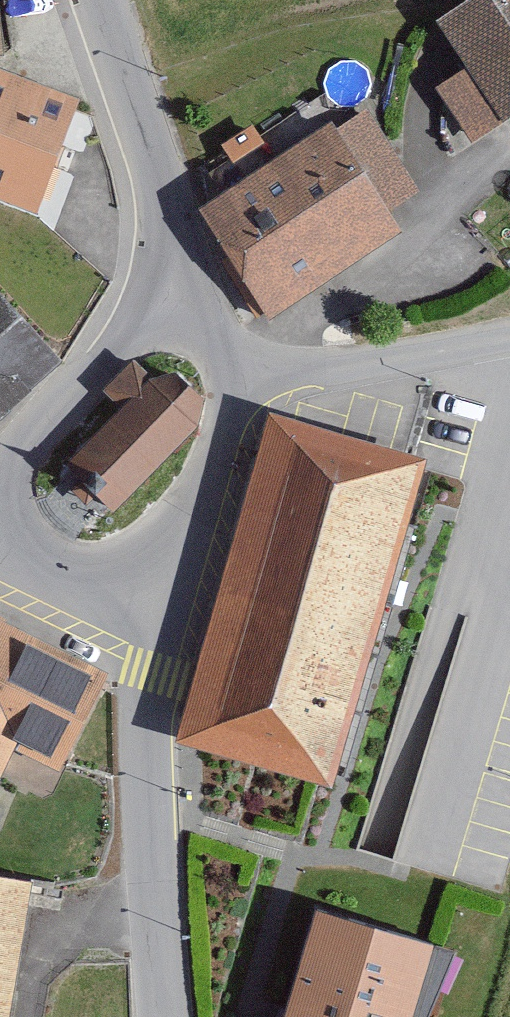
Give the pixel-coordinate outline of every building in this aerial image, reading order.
[(466,58),(437,76),(470,131),(509,106),(509,0),(464,0),(440,15),(466,58)] [(0,71),(0,203),(48,222),(94,109),(0,71)] [(431,195),(377,114),(337,140),(329,128),(215,204),(277,298),(431,195)] [(75,357),(0,290),(0,439),(75,357)] [(145,366),(110,400),(126,417),(71,468),(89,487),(81,495),(94,509),(99,505),(120,527),(224,429),(174,376),(164,386),(145,366)] [(416,455),(274,415),(185,729),(327,769),(416,455)] [(0,624),(0,772),(45,792),(101,670),(0,624)] [(57,892),(0,883),(0,1016),(35,1016),(57,892)] [(449,949),(320,908),(288,1016),(428,1016),(449,949)]
